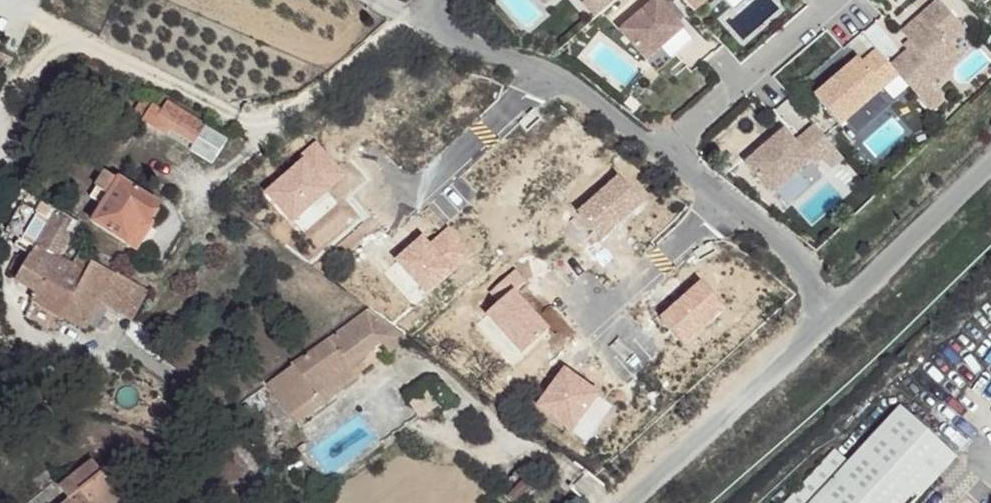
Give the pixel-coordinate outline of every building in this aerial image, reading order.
[(577,0),(590,16),(608,0),(578,0),(577,0)] [(613,30),(649,71),(685,40),(651,0),(649,0),(613,30)] [(852,59),(809,96),(834,125),(893,75),(924,113),(937,102),(923,86),(954,59),(942,45),(959,31),(933,1),(896,32),(904,41),(898,46),(902,50),(884,66),(871,50),(855,63),(852,59)] [(202,124),(167,102),(153,124),(190,147),(202,124)] [(739,164),(766,194),(804,161),(807,165),(815,158),(825,169),(837,159),(807,126),(793,137),(799,145),(794,150),(777,130),(739,164)] [(159,204),(107,171),(92,197),(103,206),(93,222),(127,243),(140,219),(145,224),(159,204)] [(54,222),(22,205),(8,235),(33,247),(17,281),(40,291),(36,302),(81,325),(92,301),(127,319),(143,287),(82,256),(77,263),(63,255),(80,220),(61,210),(54,222)] [(401,337),(358,303),(252,383),(275,413),(281,409),(320,383),(317,376),(335,364),(377,335),(389,346),(401,337)] [(645,338),(628,320),(609,338),(623,357),(645,338)] [(289,421),(345,377),(335,364),(317,376),(320,383),(281,409),(289,421)] [(899,401),(799,502),(915,502),(957,461),(899,401)] [(92,465),(61,489),(70,500),(67,502),(120,502),(121,502),(92,465)]
